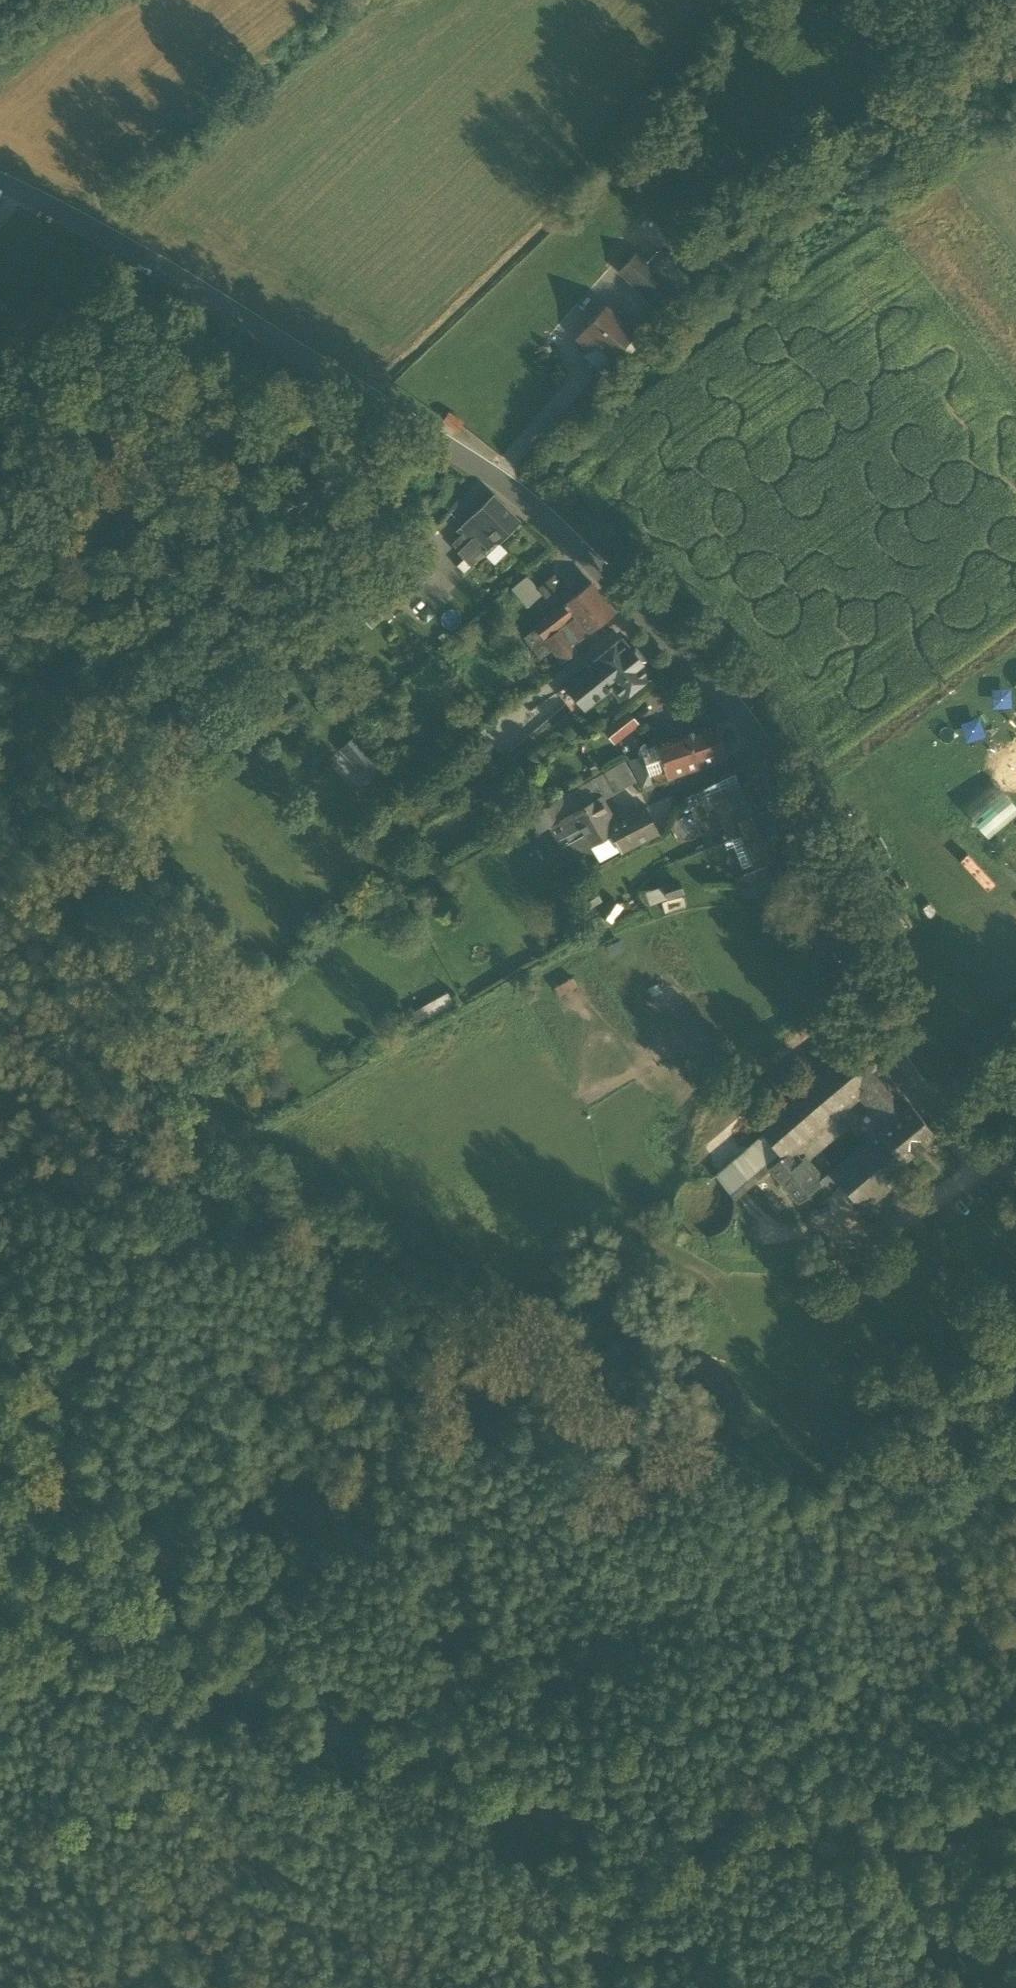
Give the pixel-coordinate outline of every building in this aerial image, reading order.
[(659,249),(646,263),(675,289),(682,295),(695,282),(659,249)] [(656,310),(675,289),(646,263),(635,252),(615,272),(656,310)] [(597,345),(611,358),(633,335),(604,308),(574,341),(588,354),(597,345)] [(633,335),(611,358),(618,365),(640,341),(633,335)] [(597,345),(588,354),(585,357),(600,370),(611,358),(597,345)] [(483,555),(486,551),(495,543),(496,544),(498,542),(499,543),(520,522),(493,495),(457,530),(462,534),(452,544),(465,558),(472,565),(482,554),(483,555)] [(507,551),(499,543),(498,542),(496,544),(495,543),(486,551),(496,562),(507,551)] [(404,585),(407,581),(424,565),(430,559),(419,547),(393,572),(393,573),(404,585)] [(458,565),(464,572),(472,565),(465,558),(458,565)] [(433,574),(424,565),(407,581),(414,588),(416,590),(433,574)] [(554,573),(536,588),(542,594),(545,598),(562,584),(554,573)] [(536,588),(526,575),(511,588),(526,607),(542,594),(536,588)] [(574,612),(590,631),(615,610),(590,580),(565,602),(574,612)] [(535,627),(545,638),(548,634),(561,624),(564,620),(574,612),(565,602),(535,627)] [(574,612),(564,620),(580,639),(590,631),(574,612)] [(576,643),(580,639),(564,620),(561,624),(568,632),(576,643)] [(555,643),(568,632),(561,624),(548,634),(555,643)] [(545,638),(535,627),(524,637),(542,658),(557,645),(555,643),(548,634),(545,638)] [(557,645),(567,658),(580,648),(576,643),(568,632),(555,643),(557,645)] [(567,685),(576,696),(585,708),(612,686),(621,699),(651,675),(641,663),(642,662),(632,649),(631,650),(621,638),(591,661),(593,664),(567,685)] [(312,655),(320,664),(332,653),(323,644),(312,655)] [(576,715),(585,708),(576,696),(567,703),(576,715)] [(612,736),(619,737),(637,723),(627,710),(605,728),(612,736)] [(642,754),(649,776),(650,775),(649,775),(667,768),(669,775),(724,756),(713,723),(646,745),(642,754)] [(378,757),(357,734),(339,750),(359,773),(378,757)] [(626,756),(638,779),(649,776),(642,754),(624,752),(626,756)] [(577,812),(598,801),(638,779),(626,756),(545,804),(556,824),(577,812)] [(704,790),(708,800),(713,798),(727,793),(741,788),(735,773),(703,789),(704,790)] [(1015,809),(1015,806),(993,780),(961,808),(985,836),(1015,809)] [(741,788),(727,793),(735,813),(741,827),(769,816),(756,782),(741,788)] [(701,803),(708,800),(704,790),(697,792),(701,803)] [(721,818),(735,813),(727,793),(713,798),(721,818)] [(592,841),(610,831),(608,827),(610,825),(598,801),(577,812),(592,841)] [(556,824),(545,804),(528,815),(539,834),(556,824)] [(644,807),(610,825),(608,827),(610,831),(620,849),(656,829),(644,807)] [(556,824),(571,852),(589,843),(592,841),(577,812),(556,824)] [(735,813),(721,818),(728,836),(743,831),(741,827),(735,813)] [(743,831),(743,833),(755,862),(755,863),(783,852),(769,816),(741,827),(743,831)] [(620,849),(610,831),(592,841),(589,843),(598,860),(620,849)] [(743,867),(755,862),(743,833),(724,840),(727,847),(734,844),(743,867)] [(749,887),(765,888),(774,884),(767,865),(744,874),(749,887)] [(738,886),(749,887),(744,874),(735,877),(738,886)] [(679,879),(662,885),(663,886),(667,899),(684,893),(679,879)] [(667,899),(663,886),(645,892),(649,905),(667,899)] [(623,907),(610,898),(599,914),(611,923),(623,907)] [(559,996),(577,986),(573,978),(555,987),(559,996)] [(456,1006),(448,992),(411,1013),(419,1027),(456,1006)] [(758,1125),(764,1133),(783,1155),(792,1147),(793,1149),(793,1148),(858,1094),(869,1108),(884,1126),(911,1104),(860,1041),(758,1125)] [(793,1148),(805,1162),(869,1108),(858,1094),(793,1148)] [(878,1131),(902,1160),(903,1159),(935,1134),(911,1104),(884,1126),(878,1131)] [(839,1181),(862,1209),(870,1202),(899,1178),(911,1169),(903,1159),(902,1160),(878,1131),(830,1170),(839,1181)] [(769,1166),(783,1155),(764,1133),(716,1174),(735,1197),(769,1168),(770,1167),(769,1166)] [(769,1168),(798,1201),(807,1193),(821,1182),(819,1180),(805,1162),(793,1148),(793,1149),(792,1147),(783,1155),(769,1166),(770,1167),(769,1168)] [(821,1182),(807,1193),(814,1202),(839,1181),(830,1170),(819,1180),(821,1182)] [(870,1202),(884,1219),(913,1195),(899,1178),(870,1202)]
